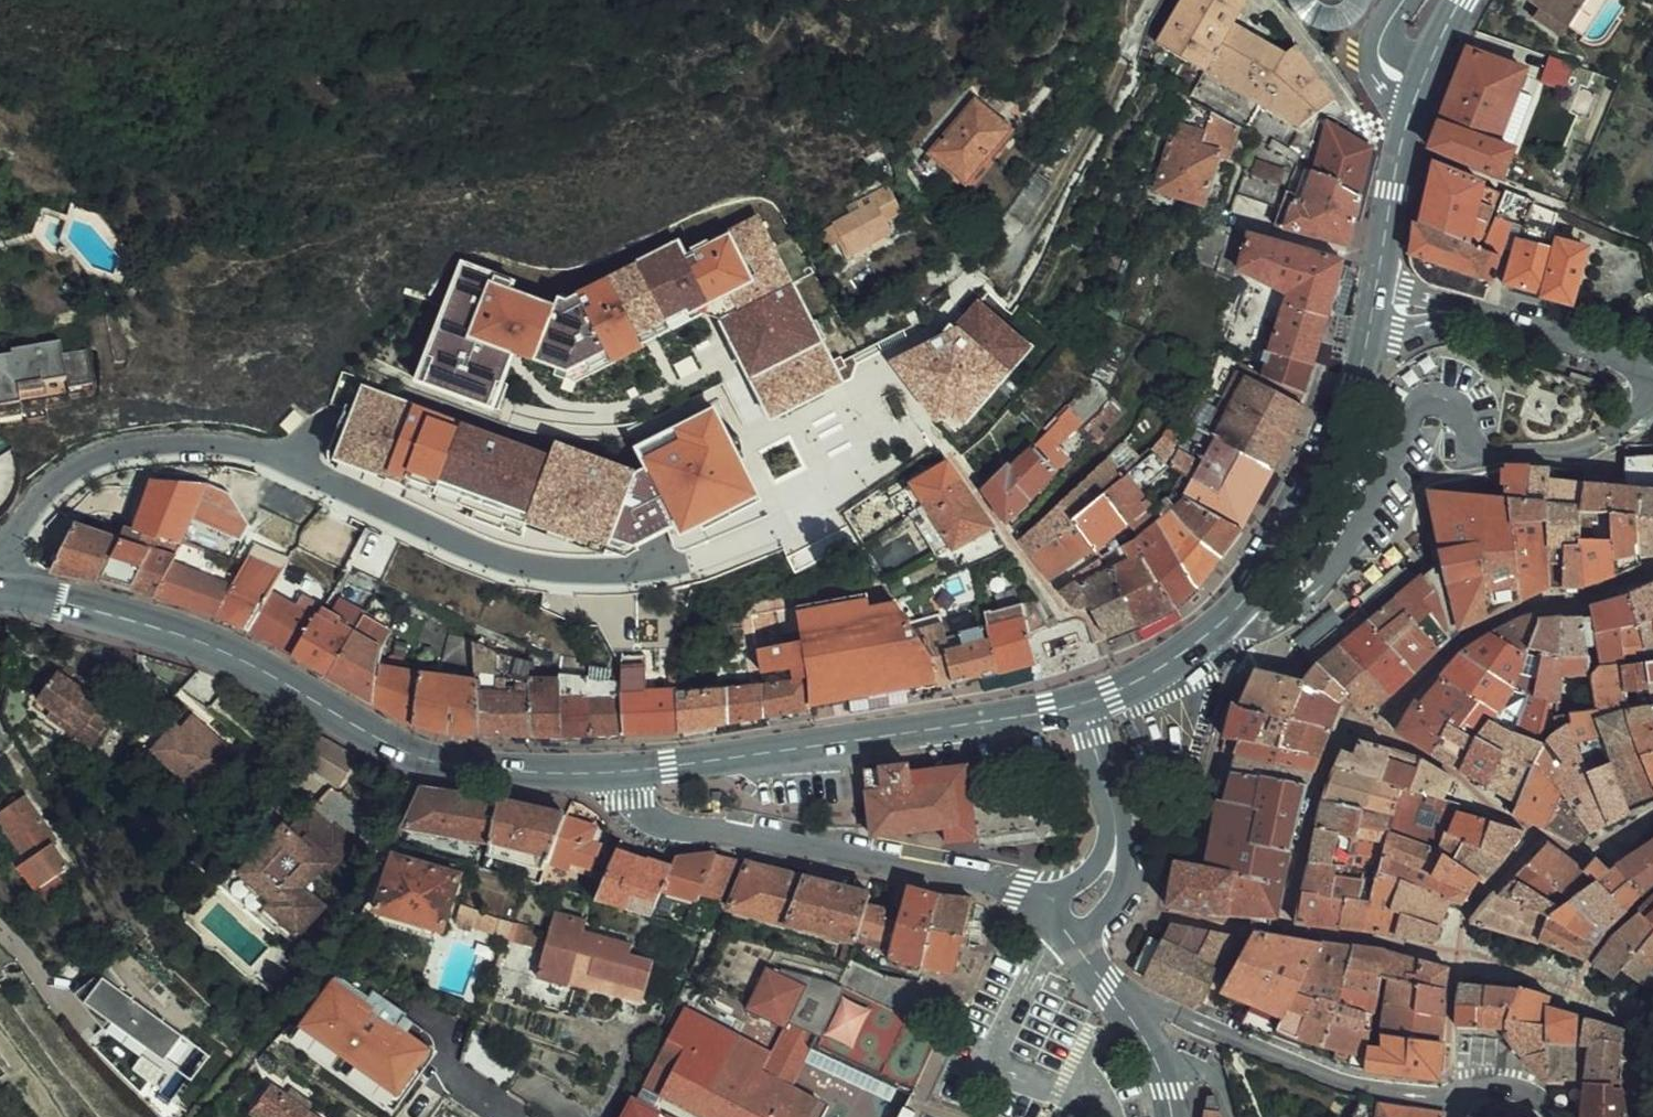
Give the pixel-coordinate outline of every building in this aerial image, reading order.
[(1202,65),(1297,118),(1334,95),(1293,39),(1283,47),(1231,17),(1241,0),(1177,0),(1155,39),(1162,43),(1182,54),(1202,65)] [(1328,43),(1361,0),(1295,0),(1318,17),(1312,25),(1328,43)] [(1526,6),(1544,20),(1549,15),(1568,29),(1587,0),(1530,0),(1526,6)] [(1472,37),(1434,134),(1505,166),(1517,138),(1499,131),(1528,59),(1472,37)] [(1182,54),(1169,77),(1189,89),(1202,65),(1182,54)] [(1577,65),(1556,57),(1547,83),(1567,90),(1577,65)] [(923,142),(940,156),(958,171),(979,144),(988,150),(1000,135),(1009,122),(991,108),(968,89),(923,142)] [(1231,151),(1241,122),(1189,89),(1182,110),(1187,112),(1178,134),(1176,133),(1161,184),(1207,198),(1221,149),(1231,151)] [(1315,168),(1362,188),(1372,146),(1329,117),(1315,168)] [(972,182),(994,154),(992,153),(988,150),(979,144),(958,171),(972,182)] [(1422,189),(1417,214),(1472,236),(1483,178),(1484,176),(1430,153),(1429,156),(1424,174),(1431,181),(1429,190),(1422,189)] [(1362,188),(1315,168),(1306,164),(1284,222),(1341,237),(1362,188)] [(886,198),(875,177),(863,183),(874,205),(886,198)] [(1493,207),(1502,185),(1493,182),(1485,204),(1493,207)] [(861,213),(874,205),(863,183),(849,191),(861,213)] [(1488,232),(1516,243),(1537,193),(1509,183),(1506,187),(1488,232)] [(838,237),(879,214),(874,205),(861,213),(849,191),(822,206),(838,237)] [(1541,195),(1537,193),(1516,243),(1506,277),(1574,296),(1588,243),(1552,232),(1560,204),(1541,196),(1541,195)] [(457,266),(416,370),(498,407),(525,344),(598,370),(717,308),(775,418),(844,375),(755,213),(686,247),(677,235),(562,298),(457,266)] [(1472,236),(1417,214),(1413,247),(1494,275),(1503,249),(1472,236)] [(1224,226),(1198,219),(1186,258),(1234,279),(1238,269),(1284,291),(1281,301),(1256,290),(1247,316),(1274,324),(1266,350),(1311,362),(1341,258),(1224,226)] [(892,359),(957,430),(1036,343),(982,291),(939,335),(892,359)] [(14,437),(11,419),(48,414),(46,403),(63,400),(53,349),(5,355),(6,360),(0,361),(0,445),(14,437)] [(1262,362),(1260,369),(1258,374),(1302,392),(1311,362),(1266,350),(1265,351),(1260,350),(1257,360),(1262,362)] [(1302,404),(1297,401),(1256,379),(1244,373),(1234,392),(1224,387),(1219,396),(1291,431),(1302,404)] [(1258,374),(1256,379),(1297,401),(1302,392),(1258,374)] [(616,456),(363,385),(337,453),(627,546),(761,488),(717,406),(616,456)] [(1222,415),(1211,435),(1210,437),(1270,469),(1291,431),(1219,396),(1212,410),(1222,415)] [(1069,427),(1059,415),(1034,441),(1036,443),(1010,466),(1009,466),(1005,462),(983,483),(1006,516),(1054,466),(1042,452),(1069,427)] [(1210,437),(1188,478),(1179,496),(1183,498),(1184,496),(1238,529),(1270,469),(1210,437)] [(1626,456),(1624,479),(1624,484),(1652,485),(1652,453),(1626,456)] [(922,500),(958,480),(945,460),(901,487),(913,507),(922,500)] [(1552,467),(1509,466),(1509,479),(1509,498),(1512,527),(1551,525),(1552,467)] [(1567,525),(1587,524),(1590,480),(1572,478),(1572,473),(1572,470),(1552,467),(1551,525),(1552,561),(1566,561),(1567,525)] [(111,479),(101,510),(105,511),(128,516),(133,518),(151,469),(111,479)] [(133,518),(176,532),(178,532),(180,528),(206,473),(151,469),(133,518)] [(1095,500),(1096,501),(1072,520),(1096,550),(1147,502),(1124,471),(1095,500)] [(1590,474),(1590,480),(1587,524),(1609,522),(1614,478),(1590,474)] [(990,524),(958,480),(922,500),(952,547),(990,524)] [(1624,484),(1620,522),(1614,576),(1642,563),(1640,555),(1652,555),(1652,485),(1624,484)] [(1521,602),(1512,527),(1509,498),(1503,497),(1430,492),(1437,529),(1444,561),(1437,567),(1435,569),(1425,576),(1434,591),(1420,603),(1452,641),(1463,630),(1481,620),(1498,612),(1517,603),(1521,602)] [(1172,507),(1216,557),(1238,529),(1184,496),(1183,498),(1172,507)] [(1172,507),(1163,497),(1153,507),(1161,515),(1155,521),(1195,584),(1216,557),(1172,507)] [(952,547),(922,500),(913,507),(906,512),(933,558),(952,547)] [(128,516),(105,511),(102,521),(76,513),(51,562),(100,570),(117,525),(124,528),(128,516)] [(1055,524),(1046,512),(1019,537),(1026,547),(1055,524)] [(154,587),(176,532),(133,518),(128,516),(124,528),(117,525),(100,570),(154,587)] [(1051,579),(1096,550),(1072,520),(1031,553),(1051,579)] [(1182,597),(1191,589),(1195,584),(1155,521),(1135,538),(1173,606),(1182,597)] [(1584,586),(1614,576),(1620,522),(1609,522),(1587,524),(1584,586)] [(1565,588),(1581,587),(1584,586),(1587,524),(1567,525),(1566,561),(1565,588)] [(1512,527),(1521,602),(1551,587),(1552,561),(1551,525),(1512,527)] [(205,539),(180,528),(178,532),(176,532),(154,587),(181,596),(205,539)] [(247,622),(285,553),(287,549),(251,536),(241,555),(235,567),(214,608),(247,622)] [(1077,583),(1075,580),(1059,590),(1069,602),(1073,605),(1075,607),(1079,607),(1082,606),(1085,605),(1087,604),(1105,636),(1125,627),(1146,619),(1166,609),(1173,606),(1135,538),(1119,548),(1118,549),(1124,559),(1105,569),(1102,562),(1096,565),(1100,571),(1077,583)] [(235,567),(221,562),(228,549),(205,539),(181,596),(214,608),(235,567)] [(313,606),(330,577),(285,553),(247,622),(290,646),(313,606)] [(1432,628),(1447,646),(1452,641),(1420,603),(1434,591),(1425,576),(1396,600),(1425,634),(1432,628)] [(1652,623),(1652,585),(1649,581),(1630,589),(1631,594),(1630,596),(1640,626),(1652,623)] [(929,647),(919,633),(907,616),(897,602),(866,608),(864,592),(833,596),(796,603),(796,607),(800,629),(816,624),(823,659),(818,669),(807,670),(807,702),(936,678),(929,647)] [(1022,609),(1020,596),(987,603),(990,616),(1022,609)] [(1597,636),(1640,626),(1630,596),(1614,600),(1592,606),(1597,636)] [(1416,675),(1440,652),(1425,634),(1396,600),(1370,623),(1416,675)] [(377,655),(379,640),(392,618),(364,601),(351,621),(326,666),(371,692),(377,655)] [(987,603),(980,605),(987,631),(996,663),(1028,654),(1029,657),(1031,656),(1031,655),(1023,628),(1027,627),(1022,609),(990,616),(987,603)] [(313,606),(290,646),(326,666),(351,621),(338,613),(335,618),(313,606)] [(937,607),(907,616),(919,633),(943,627),(937,607)] [(1542,621),(1539,613),(1495,635),(1523,683),(1535,681),(1542,621)] [(1563,620),(1567,677),(1585,676),(1588,675),(1589,672),(1590,670),(1591,668),(1590,654),(1585,618),(1571,619),(1563,620)] [(951,675),(996,663),(987,631),(982,632),(978,619),(957,625),(960,639),(947,642),(943,643),(951,675)] [(1509,700),(1525,722),(1535,738),(1567,718),(1566,716),(1562,717),(1562,677),(1567,677),(1563,620),(1555,620),(1542,621),(1535,681),(1523,683),(1509,700)] [(1355,635),(1404,686),(1416,675),(1370,623),(1355,635)] [(1652,644),(1652,623),(1640,626),(1647,646),(1652,644)] [(473,655),(472,631),(474,632),(474,628),(449,624),(442,650),(473,655)] [(807,670),(818,669),(823,659),(816,624),(800,629),(807,670)] [(1608,677),(1624,673),(1652,666),(1652,664),(1647,646),(1640,626),(1597,636),(1603,668),(1606,668),(1608,677)] [(943,643),(947,642),(943,627),(919,633),(929,647),(936,678),(951,675),(943,643)] [(1425,634),(1440,652),(1447,646),(1432,628),(1425,634)] [(472,631),(473,655),(473,669),(476,726),(503,727),(496,642),(474,632),(472,631)] [(1392,698),(1399,691),(1404,686),(1355,635),(1341,646),(1392,698)] [(1523,683),(1495,635),(1465,655),(1509,700),(1523,683)] [(532,727),(528,669),(527,650),(496,642),(503,727),(532,727)] [(1356,706),(1370,718),(1384,705),(1392,698),(1341,646),(1316,667),(1356,706)] [(410,715),(445,725),(476,726),(473,669),(458,667),(436,663),(437,657),(406,652),(406,653),(405,658),(399,708),(410,715)] [(371,692),(399,708),(405,658),(395,657),(377,655),(371,692)] [(1509,700),(1465,655),(1444,680),(1490,724),(1509,700)] [(458,667),(459,660),(437,657),(436,663),(458,667)] [(590,727),(586,670),(586,668),(558,663),(558,671),(528,669),(532,727),(548,728),(569,728),(590,727)] [(645,664),(620,663),(619,676),(618,678),(620,726),(650,725),(680,723),(677,681),(645,682),(645,664)] [(1634,707),(1634,708),(1650,704),(1652,704),(1652,666),(1624,673),(1634,707)] [(586,670),(590,727),(620,726),(618,678),(586,670)] [(766,674),(767,708),(807,702),(807,670),(766,674)] [(59,710),(86,730),(82,737),(98,749),(119,719),(103,708),(107,703),(64,671),(43,698),(59,710)] [(1289,702),(1337,716),(1342,704),(1321,688),(1306,679),(1279,675),(1258,673),(1258,674),(1255,680),(1251,690),(1289,702)] [(1634,707),(1624,673),(1608,677),(1605,677),(1595,677),(1599,709),(1601,715),(1634,707)] [(767,708),(766,674),(728,677),(730,715),(767,708)] [(730,715),(728,677),(677,681),(680,723),(730,715)] [(1490,724),(1444,680),(1423,704),(1418,702),(1399,733),(1434,755),(1457,724),(1480,735),(1490,724)] [(1243,708),(1277,717),(1283,718),(1289,702),(1251,690),(1243,708)] [(1480,735),(1462,772),(1490,789),(1525,722),(1509,700),(1490,724),(1480,735)] [(1283,718),(1331,731),(1337,716),(1289,702),(1283,718)] [(1650,704),(1634,708),(1645,748),(1652,773),(1652,715),(1650,704)] [(1269,748),(1277,717),(1243,708),(1234,706),(1226,739),(1229,740),(1244,743),(1269,748)] [(1633,813),(1652,805),(1652,773),(1645,748),(1634,708),(1634,707),(1601,715),(1608,734),(1633,813)] [(1600,736),(1608,734),(1601,715),(1599,709),(1566,716),(1567,718),(1576,743),(1600,736)] [(86,730),(59,710),(54,716),(82,737),(86,730)] [(146,742),(195,790),(230,753),(187,710),(175,723),(170,718),(146,742)] [(1331,731),(1283,718),(1277,717),(1269,748),(1319,758),(1331,731)] [(1545,752),(1566,787),(1583,815),(1594,809),(1602,829),(1625,817),(1600,736),(1576,743),(1567,718),(1535,738),(1545,752)] [(1545,752),(1535,738),(1525,722),(1490,789),(1511,800),(1518,804),(1545,752)] [(1457,724),(1434,755),(1462,772),(1480,735),(1457,724)] [(315,732),(303,751),(298,759),(334,781),(345,762),(339,758),(343,748),(315,732)] [(1229,740),(1226,754),(1240,757),(1244,743),(1229,740)] [(1339,767),(1386,782),(1392,751),(1388,749),(1367,743),(1362,741),(1356,756),(1344,752),(1339,767)] [(1240,757),(1314,773),(1319,758),(1269,748),(1244,743),(1240,757)] [(1392,751),(1386,782),(1406,788),(1414,758),(1396,752),(1392,751)] [(1548,827),(1566,787),(1545,752),(1518,804),(1513,815),(1548,827)] [(1308,787),(1312,778),(1314,773),(1240,757),(1234,776),(1237,776),(1308,787)] [(1438,770),(1425,761),(1414,758),(1406,788),(1426,795),(1438,770)] [(910,760),(865,765),(873,833),(947,825),(949,839),(980,836),(971,761),(912,768),(910,760)] [(1325,801),(1396,828),(1406,788),(1386,782),(1339,767),(1337,766),(1325,801)] [(1446,794),(1453,779),(1438,770),(1426,795),(1443,800),(1446,794)] [(1230,802),(1300,816),(1308,787),(1237,776),(1230,802)] [(413,821),(429,781),(419,779),(403,820),(413,821)] [(486,834),(496,836),(506,796),(449,787),(429,781),(413,821),(452,828),(486,834)] [(262,904),(293,933),(320,903),(298,885),(320,860),(326,865),(349,838),(344,833),(366,808),(337,782),(311,810),(305,804),(285,826),(278,821),(236,870),(267,898),(262,904)] [(1582,842),(1586,839),(1594,833),(1583,815),(1566,787),(1548,827),(1578,844),(1582,842)] [(1396,828),(1445,842),(1450,844),(1457,812),(1460,805),(1443,800),(1426,795),(1406,788),(1396,828)] [(61,839),(34,791),(0,811),(0,833),(18,865),(23,862),(37,887),(69,868),(54,843),(61,839)] [(555,851),(569,813),(570,810),(506,796),(496,836),(495,842),(552,860),(555,851)] [(1217,821),(1296,834),(1300,816),(1230,802),(1221,801),(1217,821)] [(1396,828),(1325,801),(1318,833),(1387,860),(1396,828)] [(1028,806),(1001,809),(1004,830),(1031,827),(1028,806)] [(1457,812),(1450,844),(1445,842),(1439,864),(1461,873),(1471,850),(1479,853),(1491,822),(1466,815),(1457,812)] [(599,823),(569,813),(555,851),(577,858),(595,865),(603,842),(594,839),(599,823)] [(452,828),(413,821),(403,820),(396,839),(444,852),(452,828)] [(1211,858),(1210,870),(1258,879),(1285,884),(1287,873),(1291,853),(1296,834),(1217,821),(1215,835),(1213,845),(1212,853),(1211,858)] [(1479,853),(1505,860),(1520,839),(1523,834),(1525,831),(1491,822),(1479,853)] [(1439,864),(1445,842),(1396,828),(1387,860),(1386,862),(1471,892),(1475,884),(1478,879),(1461,873),(1439,864)] [(1381,882),(1386,862),(1387,860),(1318,833),(1314,853),(1312,861),(1381,882)] [(487,864),(495,842),(496,836),(486,834),(476,861),(487,864)] [(1627,854),(1632,861),(1639,857),(1652,875),(1652,837),(1627,854)] [(1578,866),(1548,843),(1530,863),(1585,899),(1597,887),(1601,883),(1585,871),(1578,866)] [(614,845),(593,899),(650,915),(660,888),(669,864),(614,845)] [(1461,873),(1478,879),(1484,883),(1490,877),(1505,860),(1479,853),(1471,850),(1461,873)] [(395,860),(387,856),(366,906),(386,912),(388,905),(437,921),(443,923),(459,869),(398,851),(395,860)] [(577,858),(555,851),(552,860),(573,867),(577,858)] [(674,852),(669,864),(660,888),(697,902),(699,893),(720,901),(737,860),(716,854),(702,854),(687,854),(674,852)] [(805,873),(750,858),(729,904),(787,920),(805,873)] [(1585,871),(1601,883),(1612,872),(1605,867),(1596,858),(1585,871)] [(1307,885),(1305,894),(1347,904),(1374,909),(1381,882),(1312,861),(1307,885)] [(1381,882),(1412,890),(1451,901),(1461,905),(1466,898),(1471,892),(1386,862),(1381,882)] [(1585,899),(1530,863),(1529,864),(1524,869),(1516,879),(1573,911),(1585,899)] [(1201,912),(1209,870),(1178,864),(1170,909),(1201,912)] [(1597,887),(1626,913),(1644,894),(1633,881),(1623,869),(1625,867),(1622,864),(1613,871),(1612,872),(1601,883),(1597,887)] [(1255,898),(1258,879),(1210,870),(1209,870),(1201,912),(1245,916),(1252,917),(1255,898)] [(858,929),(867,901),(870,890),(808,873),(805,873),(787,920),(856,938),(858,929)] [(1255,898),(1282,900),(1285,884),(1258,879),(1255,898)] [(1501,894),(1551,922),(1560,927),(1573,911),(1516,879),(1501,894)] [(927,937),(930,925),(934,907),(938,890),(907,881),(903,895),(908,897),(900,928),(927,937)] [(1395,935),(1412,890),(1381,882),(1374,909),(1347,904),(1340,929),(1365,931),(1395,935)] [(1626,913),(1597,887),(1585,899),(1618,920),(1626,913)] [(968,912),(972,894),(938,890),(934,907),(968,912)] [(1412,890),(1395,935),(1436,940),(1442,925),(1444,920),(1449,906),(1451,901),(1412,890)] [(1475,924),(1541,946),(1542,946),(1551,922),(1501,894),(1497,892),(1473,923),(1472,929),(1474,929),(1475,924)] [(1305,894),(1302,903),(1298,925),(1340,929),(1347,904),(1305,894)] [(1282,900),(1255,898),(1252,917),(1253,917),(1278,919),(1280,910),(1282,900)] [(1607,930),(1612,925),(1618,920),(1585,899),(1573,911),(1607,930)] [(1643,914),(1652,925),(1652,900),(1640,912),(1643,914)] [(479,905),(465,901),(461,919),(472,922),(479,905)] [(892,907),(867,901),(858,929),(892,939),(894,927),(899,909),(892,907)] [(385,916),(393,919),(433,932),(437,921),(388,905),(386,912),(385,916)] [(472,922),(510,935),(516,917),(479,905),(472,922)] [(930,925),(964,931),(968,912),(934,907),(930,925)] [(1607,930),(1573,911),(1560,927),(1596,947),(1601,940),(1607,930)] [(566,985),(582,989),(638,1006),(651,966),(627,958),(629,951),(581,935),(584,925),(551,914),(534,971),(532,979),(566,988),(566,985)] [(1634,951),(1652,933),(1652,925),(1643,914),(1637,919),(1615,937),(1634,951)] [(826,979),(835,955),(711,921),(688,973),(732,993),(730,999),(770,1017),(773,1012),(799,1025),(794,1036),(797,1038),(826,979)] [(1596,947),(1560,927),(1551,922),(1542,946),(1587,963),(1592,954),(1596,947)] [(1164,939),(1146,973),(1148,974),(1176,924),(1173,923),(1164,939)] [(1208,932),(1209,931),(1206,931),(1200,929),(1176,924),(1148,974),(1146,977),(1177,991),(1208,932)] [(961,940),(964,931),(930,925),(927,937),(922,961),(924,962),(953,967),(961,940)] [(892,939),(888,951),(922,961),(927,937),(900,928),(894,927),(892,939)] [(1177,991),(1203,1002),(1237,936),(1208,932),(1177,991)] [(1254,932),(1228,979),(1221,992),(1253,1005),(1288,938),(1254,932)] [(1652,966),(1652,933),(1634,951),(1652,966)] [(1146,973),(1164,939),(1155,934),(1138,969),(1146,973)] [(1651,981),(1652,977),(1652,966),(1634,951),(1615,937),(1594,968),(1615,981),(1621,970),(1648,988),(1648,986),(1651,981)] [(1288,938),(1253,1005),(1247,1016),(1276,1028),(1298,983),(1318,943),(1288,938)] [(1318,990),(1335,946),(1318,943),(1298,983),(1318,990)] [(1351,949),(1343,976),(1378,986),(1385,950),(1352,945),(1351,949)] [(1318,990),(1298,983),(1276,1028),(1293,1036),(1311,1041),(1323,1046),(1336,1002),(1343,976),(1351,949),(1344,948),(1335,946),(1318,990)] [(1443,987),(1448,967),(1394,953),(1390,977),(1443,987)] [(532,979),(534,971),(515,965),(504,999),(573,1019),(582,989),(566,985),(566,988),(532,979)] [(380,1001),(390,987),(339,970),(332,981),(330,979),(299,1022),(297,1021),(279,1036),(306,1056),(309,1053),(354,1084),(360,1076),(401,1105),(428,1068),(414,1057),(421,1047),(428,1052),(427,1053),(432,1056),(430,1047),(425,1038),(403,1022),(405,1018),(380,1001)] [(134,1000),(113,971),(78,995),(102,1028),(109,1022),(169,1066),(188,1039),(134,1000)] [(1378,990),(1378,986),(1343,976),(1336,1002),(1355,1008),(1371,1012),(1373,1005),(1376,998),(1378,990)] [(1386,1004),(1443,1014),(1443,987),(1390,977),(1386,1004)] [(1471,980),(1468,980),(1460,980),(1458,992),(1501,994),(1502,983),(1491,982),(1486,981),(1484,981),(1482,981),(1479,980),(1477,981),(1475,981),(1473,980),(1471,980)] [(1455,1025),(1500,1026),(1508,1026),(1510,1019),(1518,984),(1502,983),(1501,994),(1458,992),(1457,1001),(1455,1011),(1455,1020),(1455,1025)] [(1544,1031),(1545,1004),(1548,996),(1553,998),(1554,995),(1518,984),(1510,1019),(1544,1031)] [(390,987),(380,1001),(405,1018),(409,1013),(415,995),(390,987)] [(774,1077),(765,1072),(758,1086),(742,1077),(708,1058),(724,1029),(671,1000),(661,1020),(671,1038),(661,1058),(646,1086),(706,1116),(792,1116),(804,1092),(774,1077)] [(1336,1002),(1323,1046),(1337,1049),(1346,1051),(1348,1039),(1355,1008),(1336,1002)] [(1439,1040),(1444,1014),(1443,1014),(1386,1004),(1381,1034),(1384,1035),(1439,1040)] [(1574,1044),(1575,1014),(1574,1013),(1567,1011),(1545,1004),(1544,1031),(1543,1044),(1574,1044)] [(1371,1012),(1355,1008),(1348,1039),(1368,1046),(1368,1043),(1369,1036),(1370,1020),(1371,1012)] [(770,1017),(768,1022),(794,1036),(799,1025),(773,1012),(770,1017)] [(1276,1028),(1247,1016),(1245,1019),(1244,1022),(1273,1034),(1276,1028)] [(1619,1042),(1621,1036),(1622,1030),(1584,1018),(1582,1029),(1579,1045),(1588,1045),(1589,1039),(1619,1043),(1619,1042)] [(1511,1046),(1525,1060),(1530,1064),(1536,1068),(1542,1067),(1543,1044),(1544,1031),(1510,1019),(1508,1026),(1500,1026),(1502,1033),(1504,1037),(1507,1042),(1511,1046)] [(661,1020),(644,1050),(661,1058),(671,1038),(661,1020)] [(774,1077),(794,1036),(768,1022),(742,1077),(758,1086),(765,1072),(774,1077)] [(1384,1035),(1382,1050),(1367,1051),(1367,1056),(1365,1056),(1363,1067),(1363,1069),(1437,1078),(1439,1040),(1384,1035)] [(1365,1056),(1367,1056),(1367,1051),(1368,1046),(1348,1039),(1346,1051),(1354,1053),(1365,1056)] [(1588,1045),(1585,1055),(1583,1080),(1610,1082),(1614,1065),(1615,1058),(1619,1043),(1589,1039),(1588,1045)] [(1574,1044),(1543,1044),(1542,1067),(1546,1066),(1546,1070),(1546,1080),(1572,1078),(1573,1066),(1574,1044)] [(414,1057),(428,1068),(431,1059),(432,1056),(427,1053),(428,1052),(421,1047),(414,1057)] [(1346,1051),(1337,1049),(1335,1057),(1351,1063),(1354,1053),(1346,1051)] [(309,1053),(306,1056),(393,1116),(401,1105),(360,1076),(354,1084),(309,1053)] [(1610,1082),(1583,1080),(1583,1090),(1581,1101),(1600,1100),(1601,1116),(1623,1116),(1619,1100),(1619,1086),(1609,1086),(1610,1082)] [(258,1102),(278,1116),(324,1116),(273,1081),(258,1102)] [(909,1086),(895,1082),(879,1116),(894,1116),(909,1086)] [(669,1116),(706,1116),(646,1086),(640,1098),(639,1101),(665,1115),(669,1116)] [(640,1098),(621,1087),(604,1116),(664,1116),(665,1115),(639,1101),(640,1098)] [(1205,1111),(1205,1116),(1224,1116),(1215,1091),(1207,1092),(1205,1111)] [(1379,1100),(1373,1095),(1358,1093),(1350,1116),(1375,1116),(1379,1100)] [(1445,1110),(1379,1100),(1375,1116),(1444,1116),(1445,1110)] [(1600,1100),(1581,1101),(1580,1116),(1601,1116),(1600,1100)]
